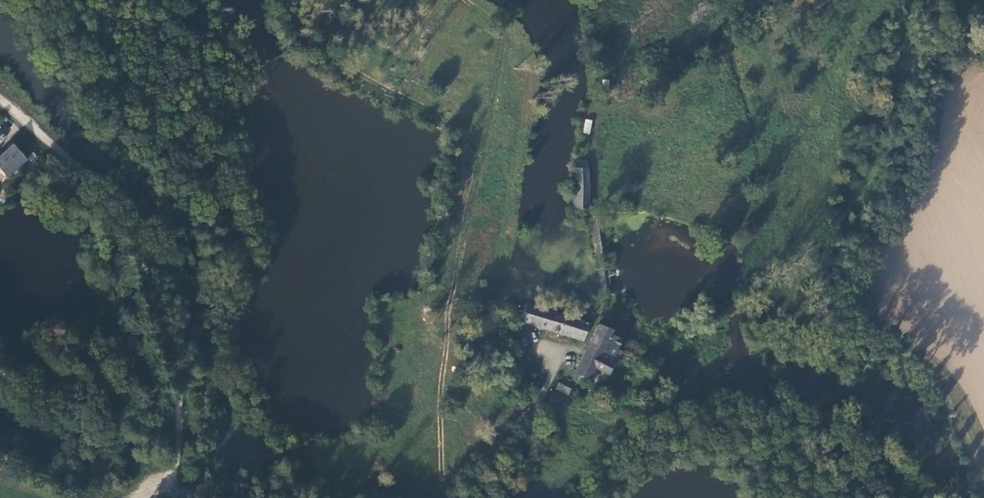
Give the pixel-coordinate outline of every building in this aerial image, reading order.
[(585,119),(582,133),(590,134),(592,120),(585,119)] [(11,143),(0,153),(0,170),(5,176),(17,165),(19,167),(27,158),(11,143)] [(586,159),(574,159),(572,159),(573,169),(586,168),(586,159)] [(586,168),(573,169),(573,208),(586,208),(586,168)] [(615,299),(619,295),(615,292),(610,291),(608,293),(607,295),(607,298),(615,299)] [(582,340),(588,324),(526,304),(521,321),(582,340)] [(599,325),(576,373),(590,381),(596,370),(608,375),(617,358),(620,360),(624,352),(618,349),(622,340),(613,334),(614,332),(599,325)] [(555,390),(569,395),(571,388),(558,383),(555,390)]
